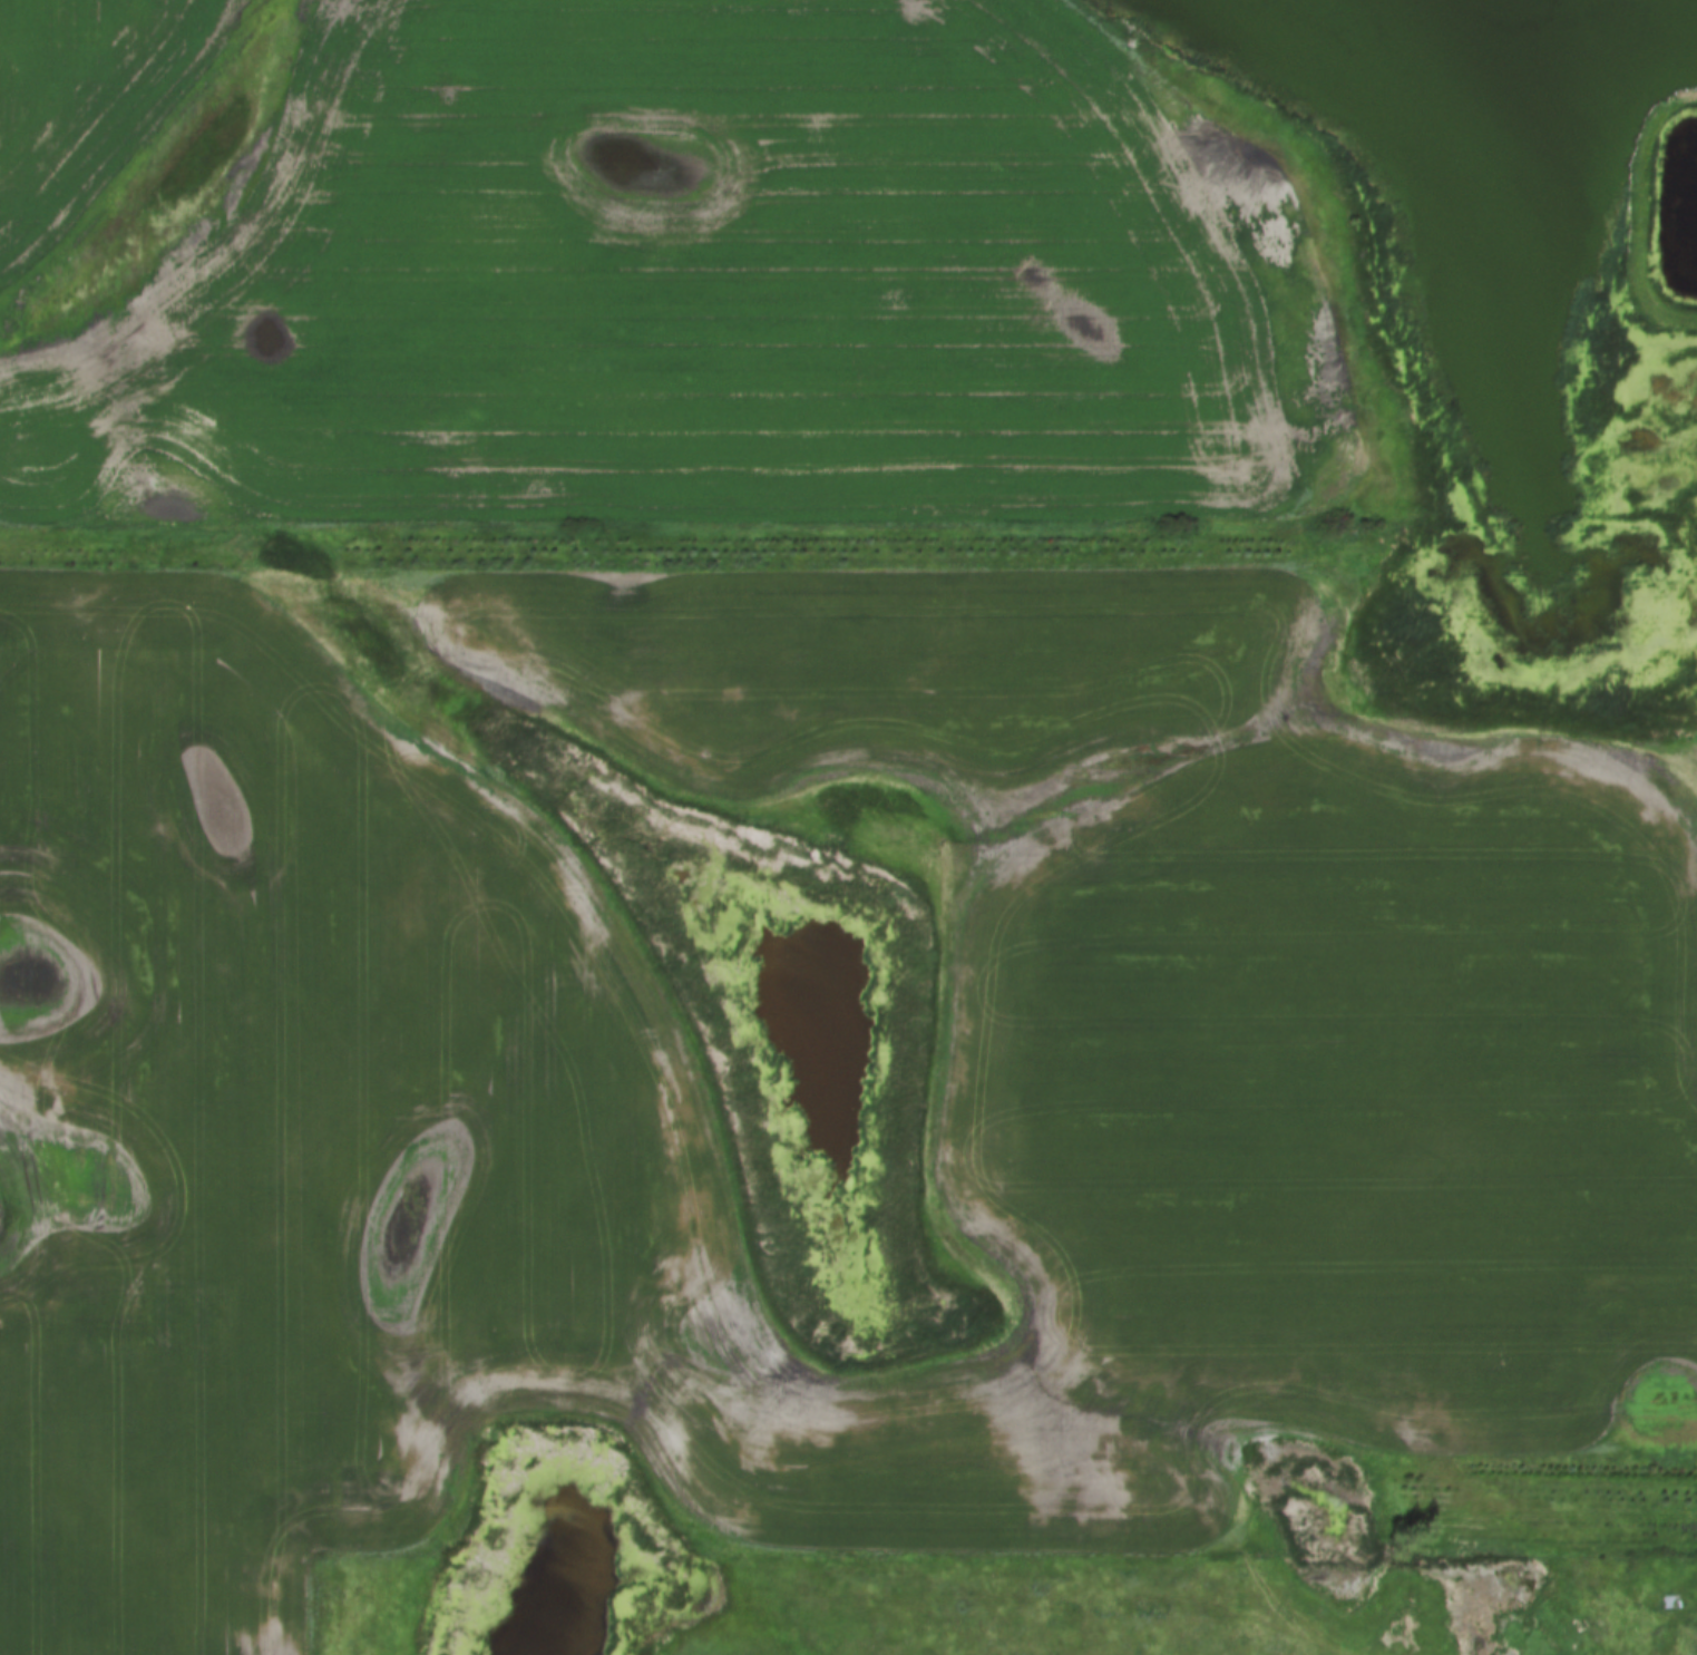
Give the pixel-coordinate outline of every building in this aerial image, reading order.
[(1666,1595),(1667,1610),(1687,1608),(1686,1593),(1666,1595)]
